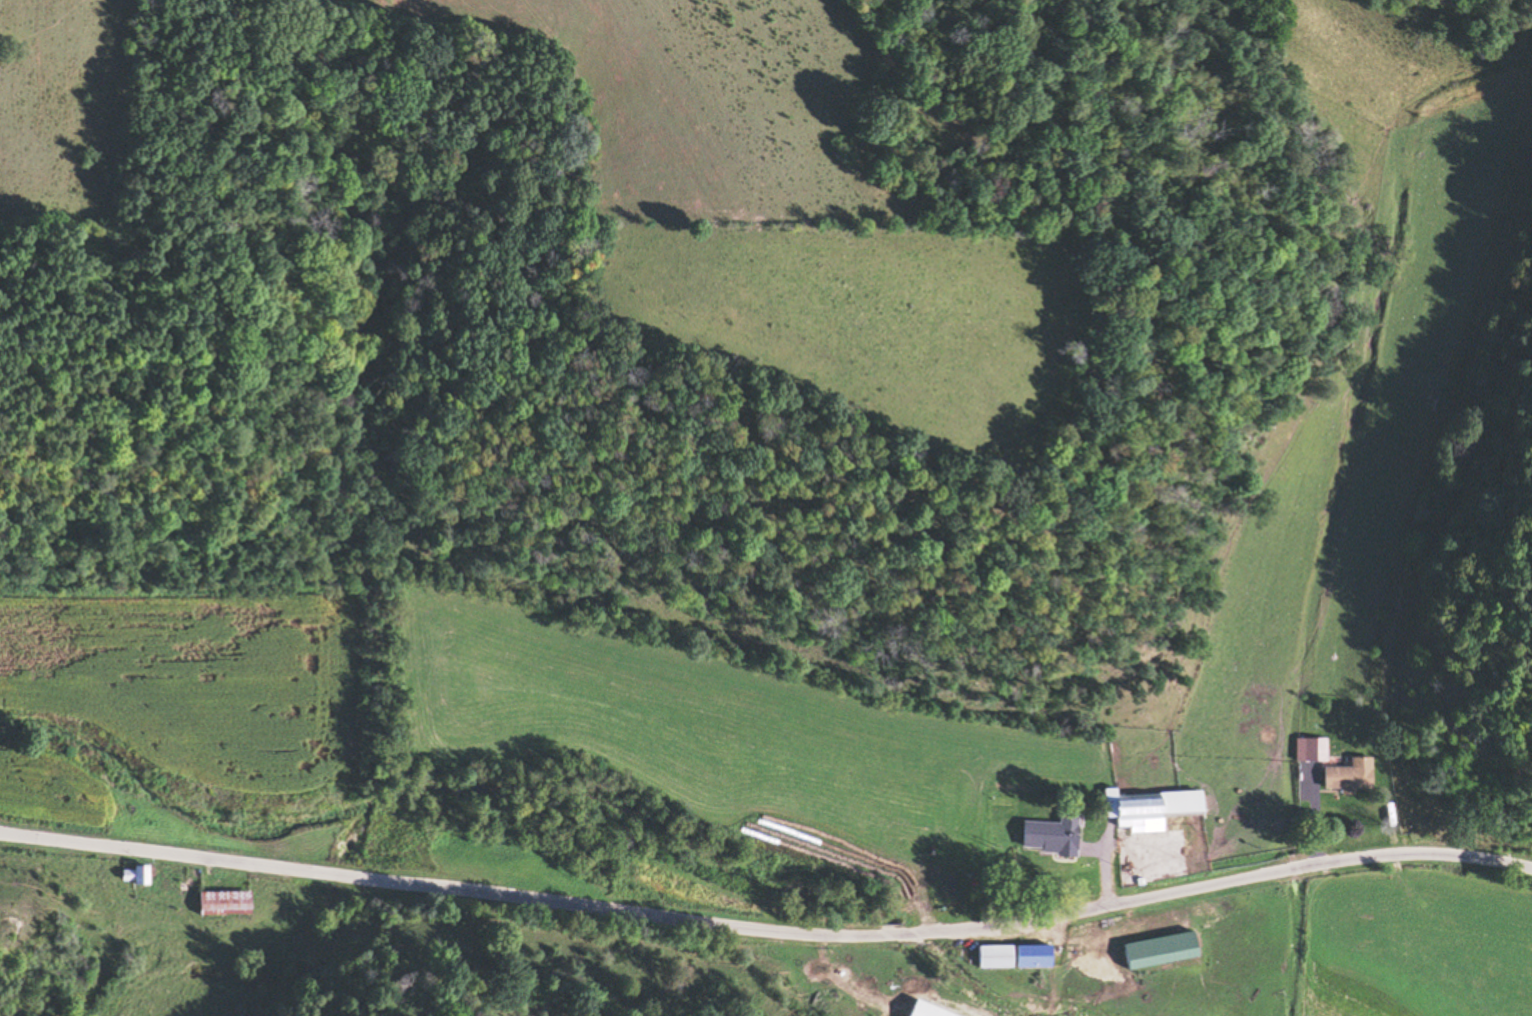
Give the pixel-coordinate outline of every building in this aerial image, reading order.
[(1324,739),(1301,739),(1301,761),(1324,761),(1324,739)] [(1370,757),(1349,757),(1349,767),(1320,767),(1320,791),(1370,791),(1370,757)] [(1102,817),(1137,816),(1138,832),(1160,831),(1159,815),(1198,814),(1197,791),(1113,794),(1113,788),(1101,788),(1102,817)] [(1057,823),(1021,821),(1019,854),(1074,858),(1077,813),(1058,812),(1057,823)] [(120,886),(145,886),(145,866),(120,866),(120,886)] [(195,915),(246,915),(246,891),(195,891),(195,915)] [(1048,962),(1048,944),(974,945),(974,969),(1010,968),(1010,963),(1048,962)] [(907,1015),(955,1015),(913,999),(907,1015)]
